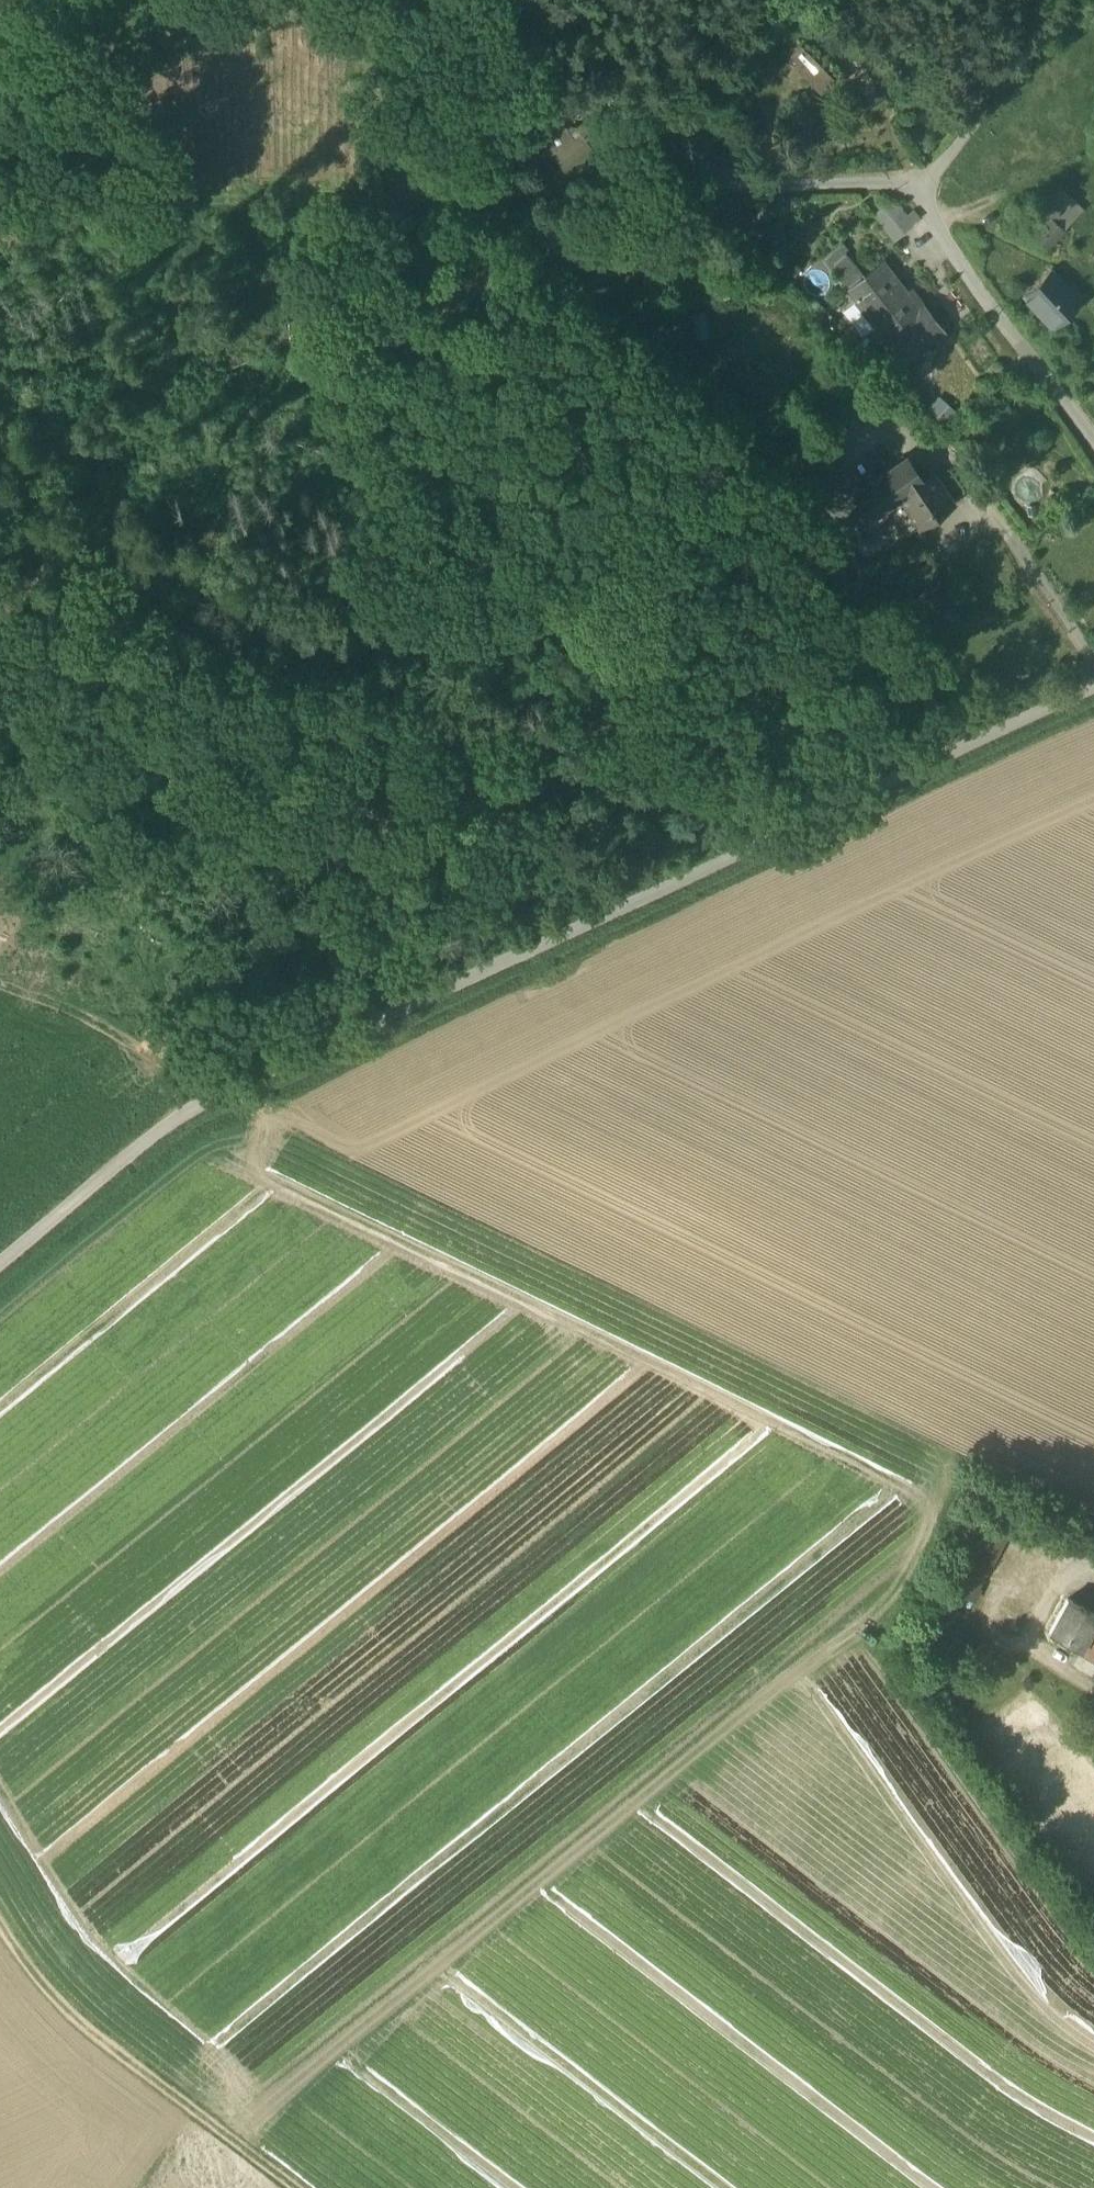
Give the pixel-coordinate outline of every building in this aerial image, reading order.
[(794,67),(820,92),(832,80),(807,55),(794,67)] [(566,141),(575,152),(588,142),(579,131),(566,141)] [(551,154),(560,165),(575,152),(566,141),(551,154)] [(597,153),(588,142),(575,152),(560,165),(570,176),(597,153)] [(1039,209),(1063,230),(1082,208),(1058,187),(1039,209)] [(892,238),(919,216),(913,208),(906,213),(899,204),(887,203),(873,214),(876,219),(892,238)] [(1022,228),(1046,249),(1063,230),(1039,209),(1022,228)] [(847,247),(838,235),(817,252),(846,288),(862,275),(843,251),(847,247)] [(846,288),(904,360),(943,329),(923,304),(918,307),(882,261),(863,276),(862,275),(846,288)] [(1021,297),(1054,329),(1081,301),(1048,269),(1021,297)] [(942,393),(930,407),(948,422),(960,408),(942,393)] [(845,502),(859,522),(876,510),(863,491),(839,456),(801,483),(824,516),(845,502)] [(886,503),(906,532),(950,501),(931,474),(920,482),(905,461),(863,491),(876,510),(886,503)] [(540,616),(524,609),(521,616),(537,623),(540,616)] [(482,622),(494,628),(498,620),(486,614),(482,622)] [(1078,1651),(1079,1648),(1091,1628),(1093,1622),(1093,1615),(1066,1598),(1046,1632),(1078,1651)] [(1091,1628),(1079,1648),(1093,1657),(1093,1630),(1091,1628)]
